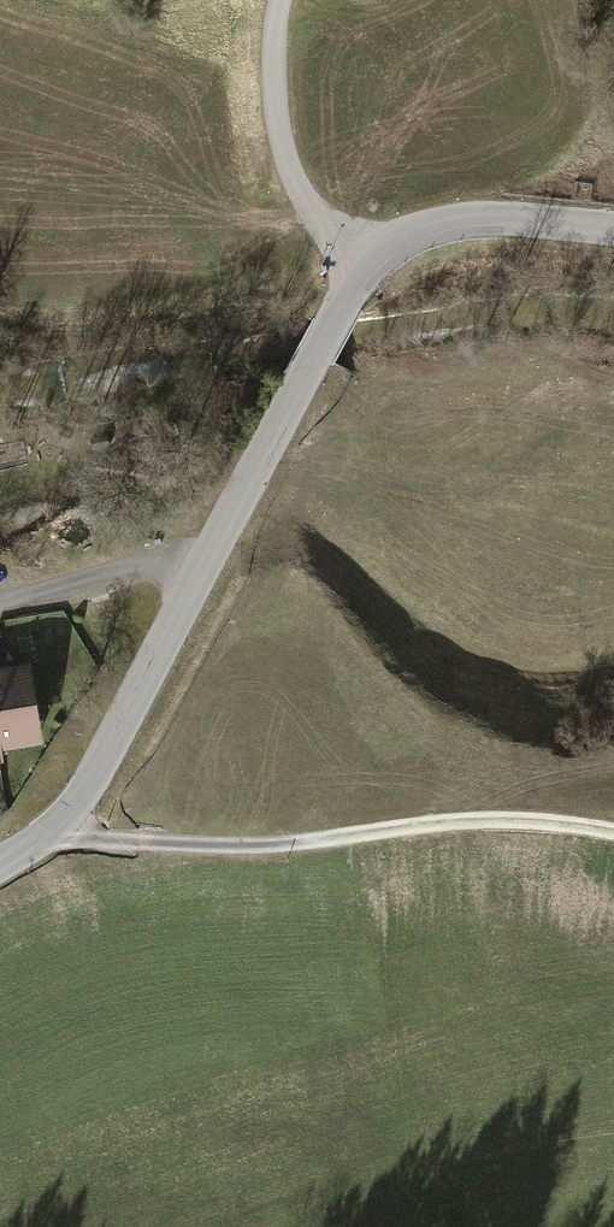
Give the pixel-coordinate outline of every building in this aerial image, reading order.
[(8,763),(7,751),(47,745),(35,664),(6,668),(0,669),(0,764),(8,763)]
